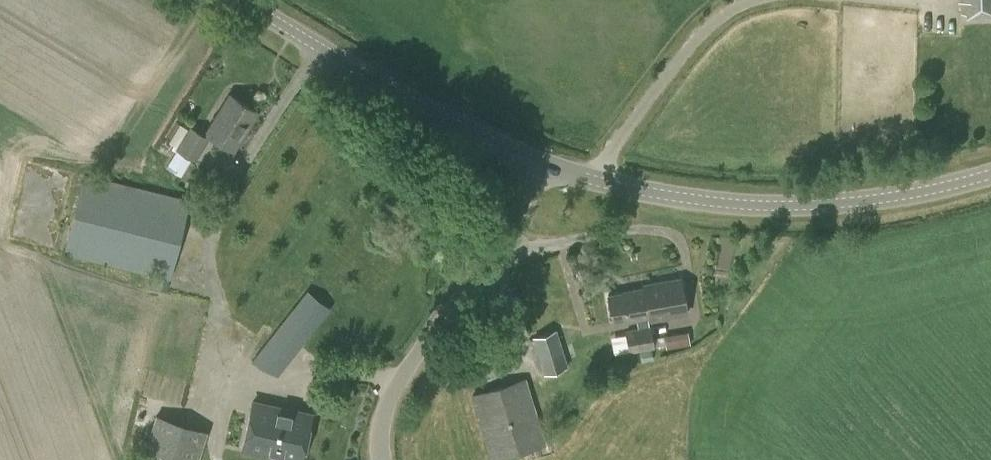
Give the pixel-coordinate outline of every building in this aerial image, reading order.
[(959,1),(962,0),(963,13),(968,13),(968,17),(990,16),(990,0),(959,0),(959,1)] [(234,150),(257,112),(230,95),(206,132),(234,150)] [(188,128),(180,123),(169,141),(177,146),(176,148),(166,165),(187,177),(195,165),(190,162),(193,158),(196,160),(209,137),(189,126),(188,128)] [(170,279),(190,199),(84,172),(64,252),(152,274),(123,390),(185,407),(210,300),(167,288),(170,279)] [(439,203),(443,198),(437,193),(433,197),(439,203)] [(650,319),(686,312),(680,277),(644,284),(644,287),(632,289),(632,291),(608,295),(613,322),(636,318),(638,327),(625,329),(627,341),(611,344),(613,353),(629,351),(654,347),(654,346),(666,344),(666,348),(690,344),(688,331),(652,337),(650,325),(649,325),(648,316),(649,316),(650,319)] [(582,327),(567,278),(541,286),(540,285),(514,294),(528,340),(533,338),(543,373),(568,365),(558,335),(582,327)] [(278,375),(331,308),(307,289),(252,360),(278,375)] [(546,444),(526,377),(470,394),(490,459),(494,459),(546,444)] [(301,459),(311,414),(233,397),(223,443),(301,459)] [(207,430),(156,414),(141,459),(198,459),(207,430)]
